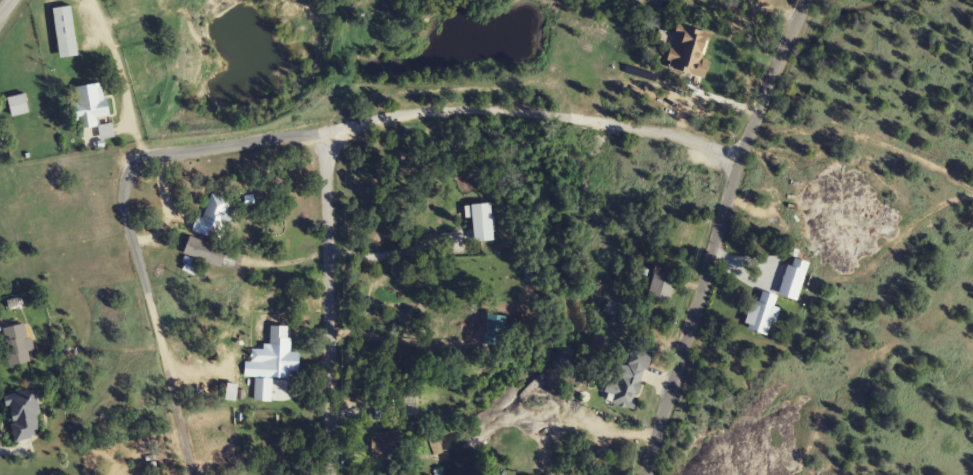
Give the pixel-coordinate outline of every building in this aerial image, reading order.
[(71,7),(53,9),(60,59),(78,57),(71,7)] [(74,88),(80,130),(101,128),(100,118),(109,117),(104,84),(74,88)] [(29,113),(25,94),(7,99),(11,118),(29,113)] [(231,203),(210,195),(194,233),(222,244),(234,215),(227,212),(231,203)] [(221,268),(228,251),(191,236),(184,254),(221,268)] [(798,300),(806,269),(787,264),(779,295),(798,300)] [(676,276),(654,270),(647,298),(669,304),(676,276)] [(777,295),(762,292),(760,303),(751,301),(745,329),(768,334),(772,320),(777,321),(780,308),(774,307),(777,295)] [(32,361),(24,324),(3,328),(10,366),(32,361)] [(290,378),(292,327),(270,326),(268,377),(290,378)] [(643,369),(621,364),(612,405),(635,410),(643,369)] [(6,396),(17,441),(44,434),(32,389),(6,396)] [(372,457),(399,457),(399,432),(372,432),(372,457)]
